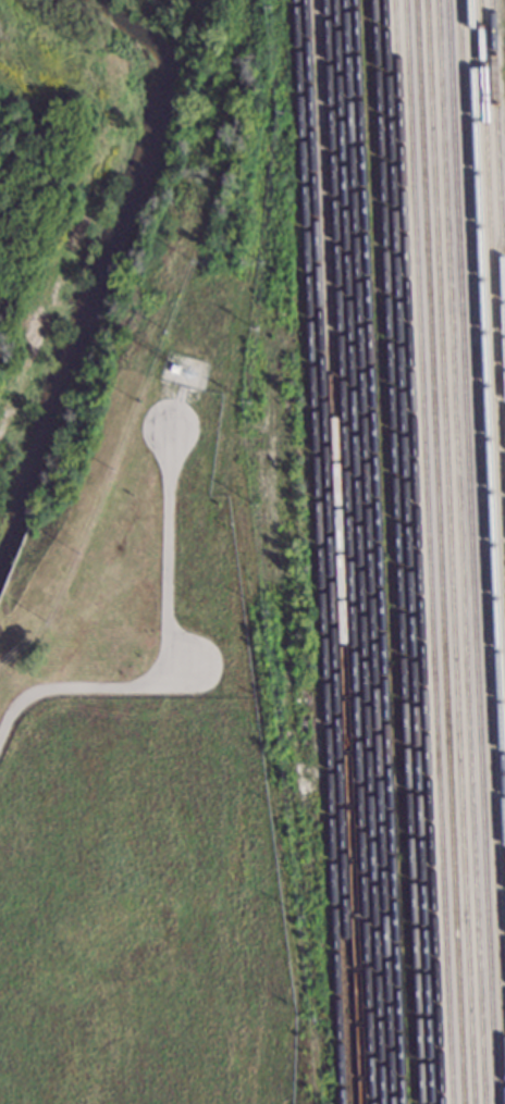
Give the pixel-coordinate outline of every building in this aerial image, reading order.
[(172,363),(181,367),(178,373),(170,371),(172,363)]
